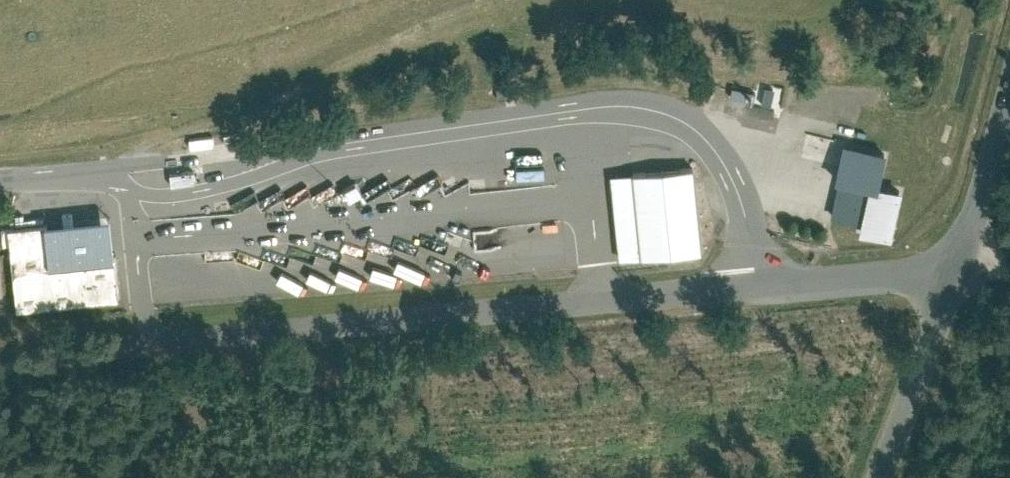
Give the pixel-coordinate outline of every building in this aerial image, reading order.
[(888,149),(844,140),(829,215),(863,222),(861,231),(890,237),(899,191),(880,187),(888,149)] [(695,171),(632,177),(640,259),(703,254),(695,171)] [(115,217),(1,226),(2,247),(12,246),(16,310),(121,302),(115,217)]
